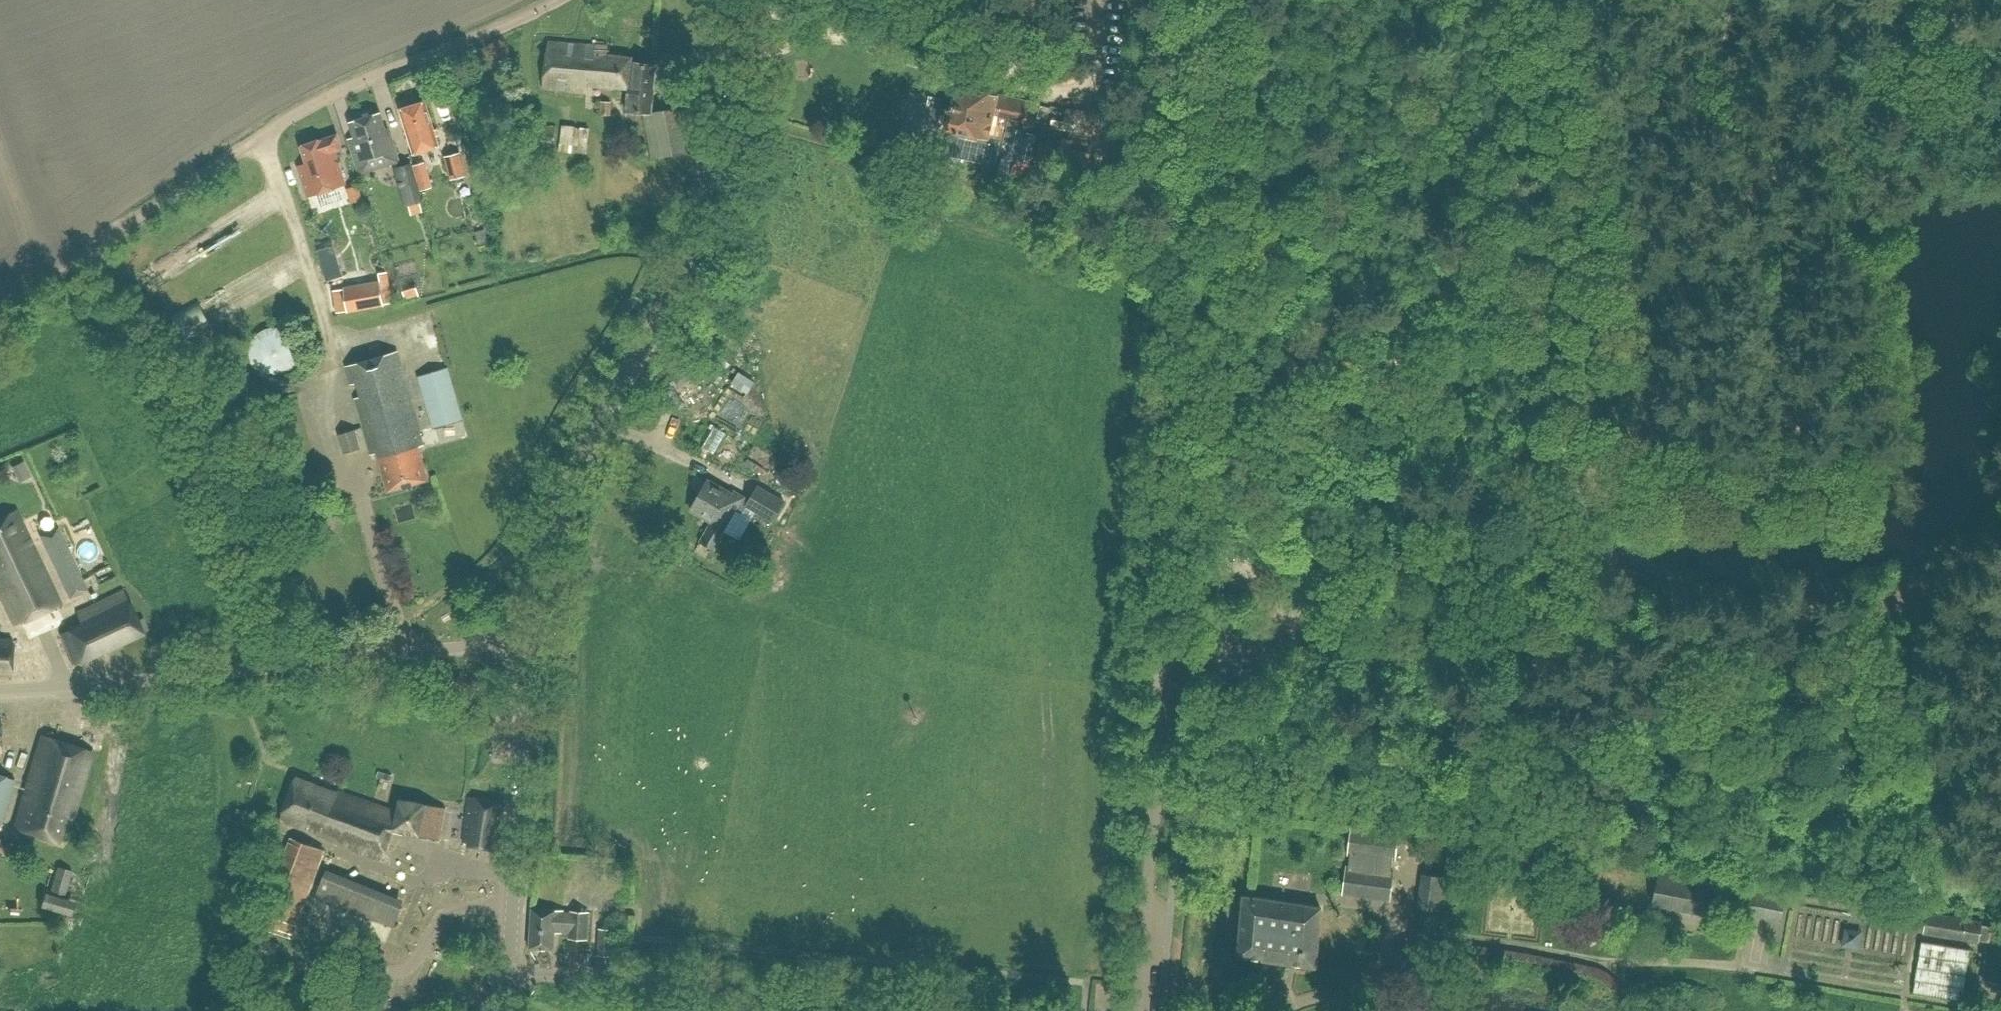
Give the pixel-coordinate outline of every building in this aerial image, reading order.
[(633,58),(606,55),(607,47),(547,41),(541,89),(587,94),(588,84),(628,89),(625,111),(643,113),(650,157),(686,151),(679,107),(652,112),(657,64),(632,61),(633,58)] [(999,92),(998,95),(959,86),(953,110),(949,109),(944,113),(942,123),(944,129),(948,130),(943,152),(993,165),(995,157),(1024,164),(1031,136),(1019,133),(1021,125),(1028,127),(1028,125),(1034,127),(1040,102),(999,92)] [(611,102),(601,101),(601,114),(610,115),(611,102)] [(423,102),(400,110),(414,155),(438,147),(423,102)] [(400,161),(389,127),(386,128),(381,111),(349,121),(354,137),(348,140),(360,175),(400,161)] [(530,143),(544,145),(543,158),(554,159),(555,146),(557,126),(532,123),(530,143)] [(578,144),(588,145),(589,129),(580,128),(578,144)] [(344,184),(333,152),(342,149),(338,136),(302,148),(309,166),(300,169),(309,195),(344,184)] [(559,150),(572,151),(572,143),(560,142),(559,150)] [(1079,170),(1082,157),(1064,152),(1066,145),(1059,143),(1057,150),(1040,146),(1037,159),(1079,170)] [(474,181),(466,150),(445,155),(452,179),(467,175),(469,182),(474,181)] [(412,162),(420,190),(432,186),(423,155),(412,158),(413,162),(412,162)] [(420,190),(412,162),(395,167),(406,205),(423,200),(420,190)] [(476,231),(480,244),(489,242),(485,228),(476,231)] [(145,278),(157,268),(150,259),(137,270),(145,278)] [(335,313),(385,305),(385,302),(394,301),(389,272),(377,274),(378,279),(368,281),(365,262),(340,266),(344,286),(342,286),(343,287),(331,289),(335,313)] [(256,287),(277,279),(273,269),(252,278),(256,287)] [(423,287),(409,291),(412,303),(426,298),(423,287)] [(267,380),(272,381),(276,382),(280,381),(284,380),(288,379),(292,376),(295,373),(298,370),(300,366),(302,362),(302,358),(303,354),(302,349),(301,345),(299,341),(296,338),(293,335),(290,332),(286,330),(282,329),(278,328),(273,328),(269,329),(265,330),(261,332),(258,335),(255,338),(252,342),(250,345),(249,350),(249,354),(249,358),(250,362),(251,367),(254,370),(256,374),(260,376),(263,379),(267,380)] [(351,385),(356,384),(360,397),(355,399),(369,450),(373,460),(378,459),(389,492),(430,481),(420,448),(425,446),(397,351),(345,366),(351,385)] [(448,366),(418,375),(433,429),(463,420),(448,366)] [(748,507),(774,522),(786,502),(758,486),(750,500),(710,477),(691,510),(711,523),(700,542),(715,551),(738,511),(743,514),(748,507)] [(15,626),(59,604),(14,512),(0,519),(0,596),(15,626)] [(89,589),(59,527),(39,536),(69,598),(89,589)] [(144,636),(142,631),(150,628),(144,616),(137,619),(129,602),(67,631),(59,635),(73,666),(81,663),(82,664),(144,636)] [(10,678),(10,638),(0,638),(0,678),(10,678)] [(67,820),(72,822),(95,752),(43,736),(13,828),(60,843),(67,820)] [(0,774),(0,823),(1,824),(16,780),(0,774)] [(400,798),(397,810),(299,776),(280,820),(340,846),(382,860),(391,829),(422,836),(439,840),(447,810),(400,798)] [(462,844),(499,850),(507,805),(470,799),(462,844)] [(1346,855),(1350,856),(1349,865),(1346,865),(1342,894),(1391,900),(1395,871),(1391,870),(1392,863),(1396,863),(1400,834),(1351,826),(1346,855)] [(9,856),(13,843),(0,839),(0,853),(9,856)] [(292,839),(259,924),(292,937),(325,852),(292,839)] [(72,871),(57,867),(50,892),(66,896),(72,871)] [(1709,877),(1659,867),(1652,904),(1702,913),(1709,877)] [(316,896),(394,927),(405,899),(327,869),(316,896)] [(1451,877),(1421,872),(1415,908),(1445,913),(1451,877)] [(1787,892),(1752,885),(1746,913),(1781,920),(1787,892)] [(1243,896),(1237,958),(1298,967),(1317,969),(1322,907),(1243,896)] [(53,898),(50,911),(83,919),(86,906),(53,898)] [(562,933),(562,932),(569,932),(569,939),(587,940),(589,911),(570,910),(570,925),(563,925),(564,910),(531,908),(528,949),(555,951),(556,933),(562,933)] [(1979,939),(1989,941),(1982,978),(2000,981),(2000,923),(1992,922),(1991,926),(1982,924),(1982,923),(1925,914),(1922,935),(1979,944),(1979,939)] [(613,955),(614,928),(599,927),(598,954),(613,955)] [(1971,949),(1921,941),(1913,993),(1963,1001),(1971,949)]
